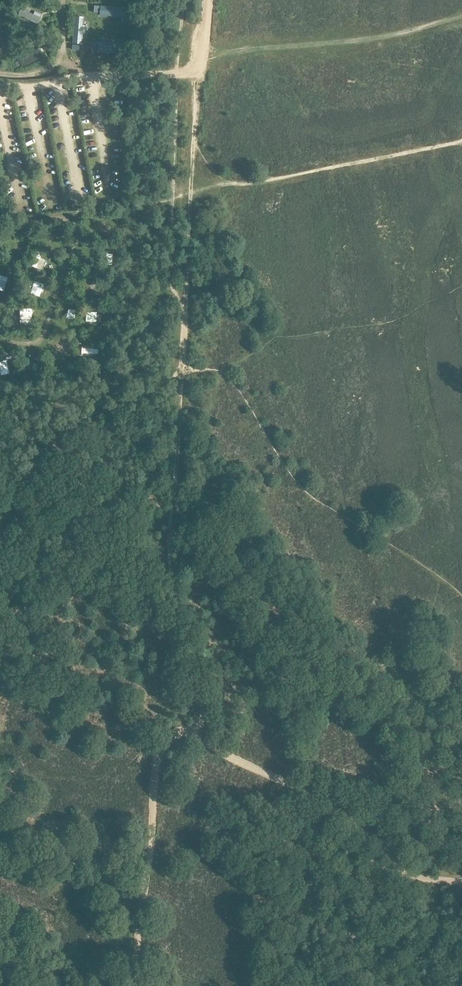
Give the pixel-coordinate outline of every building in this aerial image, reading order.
[(21,9),(18,16),(37,24),(40,17),(21,9)] [(40,50),(31,54),(30,52),(26,54),(27,56),(19,60),(22,67),(44,57),(40,50)] [(18,249),(10,252),(13,260),(21,257),(18,249)] [(34,299),(35,290),(25,288),(24,298),(34,299)]
